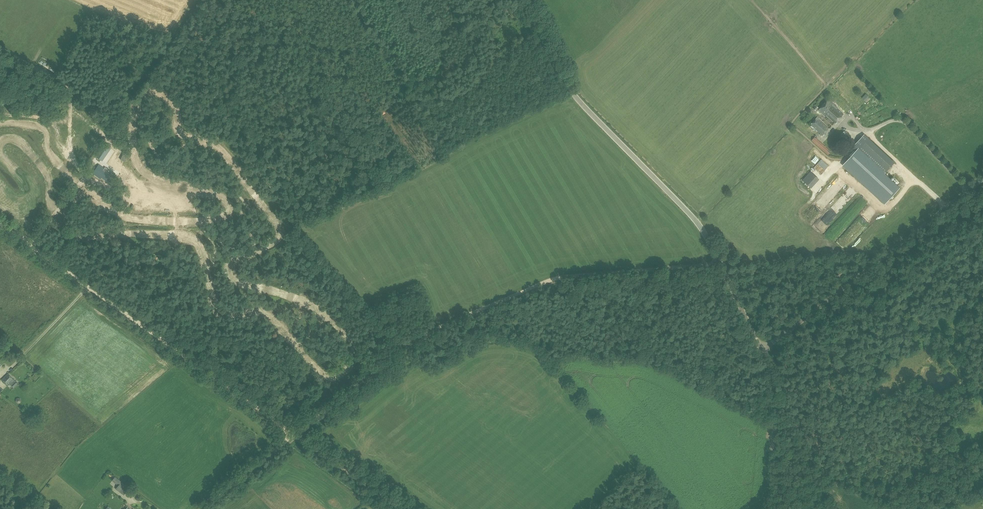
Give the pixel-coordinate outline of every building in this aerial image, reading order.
[(827,115),(835,123),(844,114),(833,104),(834,103),(829,99),(819,110),(824,115),(824,114),(826,116),(827,115)] [(811,124),(823,136),(829,128),(817,117),(811,124)] [(812,140),(828,155),(831,151),(815,137),(812,140)] [(857,151),(883,176),(895,164),(868,139),(857,151)] [(102,161),(111,148),(104,144),(95,156),(102,161)] [(120,160),(124,162),(128,153),(124,151),(120,160)] [(102,178),(106,181),(111,174),(116,177),(121,169),(116,166),(112,172),(107,169),(106,170),(99,165),(93,174),(101,179),(102,178)] [(9,383),(14,388),(17,384),(8,374),(2,379),(7,385),(9,383)] [(116,489),(124,495),(129,488),(115,477),(113,481),(119,485),(116,489)]
